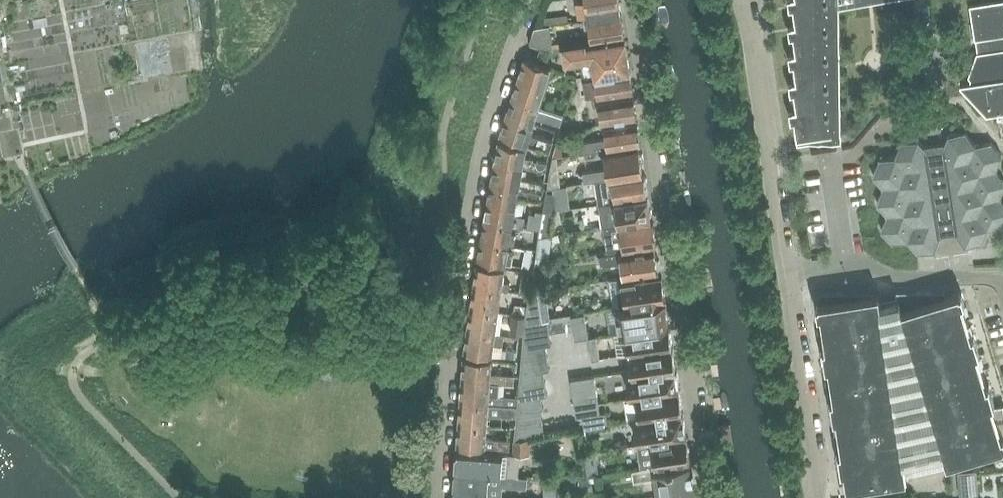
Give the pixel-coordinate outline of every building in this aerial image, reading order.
[(576,2),(579,20),(589,19),(622,13),(620,0),(586,0),(586,1),(576,2)] [(793,7),(796,23),(792,23),(794,35),(796,51),(792,52),(794,63),(796,79),(792,80),(794,91),(797,108),(793,108),(794,120),(797,137),(796,137),(797,144),(842,137),(842,129),(841,129),(840,11),(840,3),(860,0),(792,0),(793,7)] [(970,4),(975,39),(976,39),(978,52),(977,52),(969,73),(971,76),(970,80),(960,81),(961,83),(987,116),(1002,113),(1002,0),(997,0),(970,4)] [(622,13),(589,19),(590,27),(592,40),(625,34),(622,13)] [(535,27),(530,42),(537,44),(550,48),(553,48),(550,25),(535,27)] [(566,61),(581,59),(584,77),(630,70),(626,39),(587,44),(587,42),(563,45),(566,61)] [(540,104),(549,76),(552,67),(525,58),(512,95),(540,104)] [(631,71),(595,77),(598,97),(634,91),(631,71)] [(548,108),(540,104),(512,95),(506,114),(534,123),(536,116),(561,124),(564,113),(548,108)] [(634,95),(599,101),(600,112),(602,123),(637,117),(634,95)] [(554,139),(531,132),(534,123),(506,114),(500,133),(527,142),(550,150),(554,139)] [(642,143),(638,121),(604,127),(606,138),(578,142),(580,153),(642,143)] [(888,215),(882,229),(893,243),(908,240),(918,253),(935,250),(941,235),(956,233),(966,246),(983,243),(989,228),(1002,226),(1002,200),(1001,197),(1002,193),(1002,177),(997,170),(1002,155),(992,141),(976,144),(966,131),(949,134),(945,142),(924,146),(919,138),(901,141),(896,156),(879,158),(873,175),(883,187),(877,202),(888,215)] [(495,161),(495,162),(523,167),(547,171),(548,163),(533,160),(534,158),(525,157),(527,146),(498,141),(495,161)] [(640,150),(640,147),(605,153),(607,168),(583,172),(585,181),(609,177),(644,171),(642,161),(644,159),(643,152),(640,150)] [(547,188),(561,186),(556,156),(553,156),(547,188)] [(495,162),(491,180),(520,185),(543,190),(545,180),(521,176),(523,167),(495,162)] [(612,177),(596,179),(598,193),(599,198),(600,202),(613,200),(616,198),(647,193),(646,184),(648,181),(647,177),(645,175),(644,172),(612,177)] [(491,180),(488,200),(516,205),(518,195),(542,199),(543,190),(520,185),(491,180)] [(547,193),(544,211),(554,210),(557,209),(555,194),(547,193)] [(613,200),(600,202),(601,207),(601,212),(603,225),(605,225),(620,223),(651,218),(651,215),(652,212),(652,208),(649,206),(648,197),(616,202),(613,200)] [(488,200),(485,219),(513,225),(518,226),(521,214),(515,213),(516,205),(488,200)] [(544,211),(539,237),(549,235),(554,210),(544,211)] [(530,227),(540,229),(542,215),(533,214),(530,227)] [(485,219),(481,239),(509,244),(515,245),(517,233),(511,232),(513,225),(485,219)] [(620,223),(605,225),(609,250),(624,248),(654,243),(657,243),(654,221),(620,226),(620,223)] [(539,237),(536,264),(549,261),(553,234),(549,235),(539,237)] [(481,239),(478,258),(506,263),(511,264),(513,253),(508,252),(509,244),(481,239)] [(610,254),(600,255),(601,265),(612,263),(623,262),(625,276),(658,271),(658,268),(661,265),(660,259),(656,257),(655,246),(621,251),(621,252),(610,254)] [(530,267),(533,248),(525,247),(522,266),(530,267)] [(505,267),(477,263),(474,285),(502,289),(509,290),(510,282),(503,281),(505,267)] [(519,292),(526,293),(529,271),(523,270),(519,292)] [(619,277),(610,278),(615,307),(663,299),(666,299),(662,275),(635,280),(634,275),(619,277)] [(499,311),(502,289),(474,285),(471,307),(499,311)] [(526,315),(526,320),(543,317),(538,289),(530,290),(528,305),(526,315)] [(946,290),(896,291),(898,299),(881,303),(879,293),(870,294),(870,291),(820,291),(820,303),(817,303),(818,313),(821,312),(826,345),(823,346),(826,365),(829,365),(834,398),(831,398),(834,417),(837,417),(842,450),(839,450),(842,469),(844,469),(847,487),(907,478),(904,461),(944,452),(947,463),(1002,446),(1002,404),(993,405),(992,403),(995,403),(989,384),(987,385),(978,353),(980,352),(974,333),(972,334),(963,302),(965,301),(962,292),(960,293),(959,292),(946,296),(946,290)] [(666,301),(617,309),(620,332),(626,331),(670,324),(666,301)] [(516,303),(514,313),(526,315),(528,305),(516,303)] [(471,307),(468,328),(496,333),(499,311),(471,307)] [(514,313),(511,331),(523,333),(525,321),(526,315),(514,313)] [(573,328),(571,315),(571,313),(550,316),(552,331),(573,328)] [(585,313),(571,315),(573,328),(575,339),(589,336),(585,313)] [(524,333),(523,348),(530,347),(546,345),(554,344),(552,331),(550,316),(543,317),(526,320),(524,333)] [(673,346),(670,324),(626,331),(630,353),(673,346)] [(505,334),(496,333),(468,328),(465,350),(516,358),(518,350),(503,348),(505,334)] [(596,335),(589,336),(592,359),(600,357),(596,335)] [(523,348),(522,361),(548,357),(546,345),(530,347),(523,348)] [(676,366),(673,346),(630,353),(630,356),(632,370),(633,373),(676,366)] [(464,356),(462,378),(491,380),(491,382),(500,383),(514,384),(515,374),(491,373),(492,358),(464,356)] [(522,361),(521,374),(526,373),(544,370),(550,369),(548,357),(522,361)] [(632,370),(626,371),(630,397),(636,396),(680,389),(679,384),(680,383),(677,369),(676,366),(633,373),(632,370)] [(521,374),(519,386),(546,382),(544,370),(526,373),(521,374)] [(594,374),(571,378),(573,391),(596,387),(594,374)] [(462,378),(461,400),(489,403),(504,404),(505,396),(499,395),(500,383),(491,382),(491,380),(462,378)] [(519,386),(518,399),(539,396),(542,396),(548,395),(546,382),(519,386)] [(596,387),(573,391),(575,403),(598,399),(596,387)] [(680,389),(636,396),(639,418),(683,411),(680,389)] [(518,405),(517,412),(541,408),(544,408),(542,396),(539,396),(518,399),(518,405)] [(598,399),(575,403),(577,415),(583,414),(601,411),(598,399)] [(461,400),(459,423),(488,425),(488,414),(506,415),(516,416),(517,416),(517,412),(518,405),(504,404),(489,403),(461,400)] [(517,416),(516,425),(543,420),(541,408),(517,412),(517,416)] [(601,411),(583,414),(585,428),(609,424),(606,410),(601,411)] [(639,418),(634,419),(634,420),(638,443),(644,442),(652,441),(687,436),(683,411),(639,418)] [(516,425),(515,437),(530,435),(545,433),(543,420),(516,425)] [(459,423),(457,445),(486,447),(510,448),(511,439),(487,437),(488,425),(459,423)] [(644,442),(638,443),(641,466),(648,465),(656,464),(691,459),(687,436),(652,441),(644,442)] [(514,453),(491,451),(457,448),(456,470),(502,474),(518,476),(521,453),(514,453)] [(655,465),(633,469),(635,480),(655,476),(658,495),(696,489),(692,464),(655,470),(655,465)] [(528,477),(518,476),(502,474),(456,470),(454,492),(502,496),(503,484),(527,487),(528,477)] [(960,495),(979,494),(976,470),(958,471),(960,495)] [(557,476),(543,476),(544,488),(557,488),(557,476)] [(590,491),(588,476),(578,477),(579,492),(590,491)] [(696,489),(658,495),(659,497),(697,497),(696,489)]
